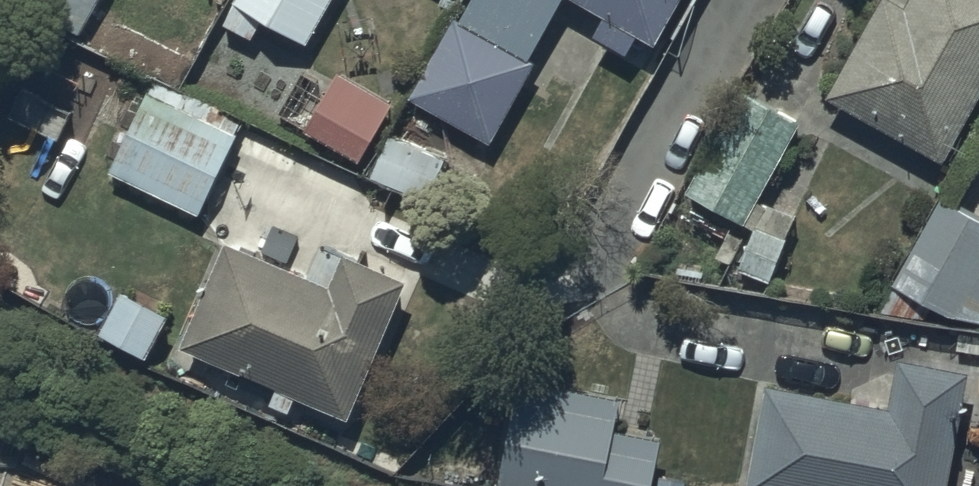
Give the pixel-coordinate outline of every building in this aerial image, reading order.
[(75,38),(96,0),(5,0),(75,38)] [(236,1),(225,21),(251,36),(263,14),(305,38),(326,0),(234,0),(236,1)] [(458,16),(454,14),(409,95),(488,140),(534,59),(525,55),(556,0),(468,0),(458,16)] [(604,9),(591,31),(626,51),(639,29),(653,37),(675,0),(588,0),(604,9)] [(904,3),(899,0),(876,0),(826,94),(943,156),(978,88),(978,0),(906,0),(904,3)] [(390,100),(338,70),(307,126),(359,155),(390,100)] [(801,118),(742,86),(687,188),(751,223),(736,263),(770,276),(795,213),(760,194),(801,118)] [(233,134),(146,91),(110,165),(196,208),(233,134)] [(444,156),(389,135),(373,175),(428,197),(444,156)] [(957,315),(978,316),(978,211),(944,191),(894,279),(957,315)] [(329,281),(228,238),(183,344),(277,384),(270,401),(288,409),(296,390),(347,412),(394,304),(390,303),(403,274),(343,249),(329,281)] [(768,380),(767,385),(759,384),(755,409),(760,410),(746,484),(755,485),(944,485),(968,367),(898,353),(889,403),(768,380)] [(517,374),(496,480),(527,485),(682,485),(683,478),(654,473),(661,436),(614,427),(621,394),(517,374)]
